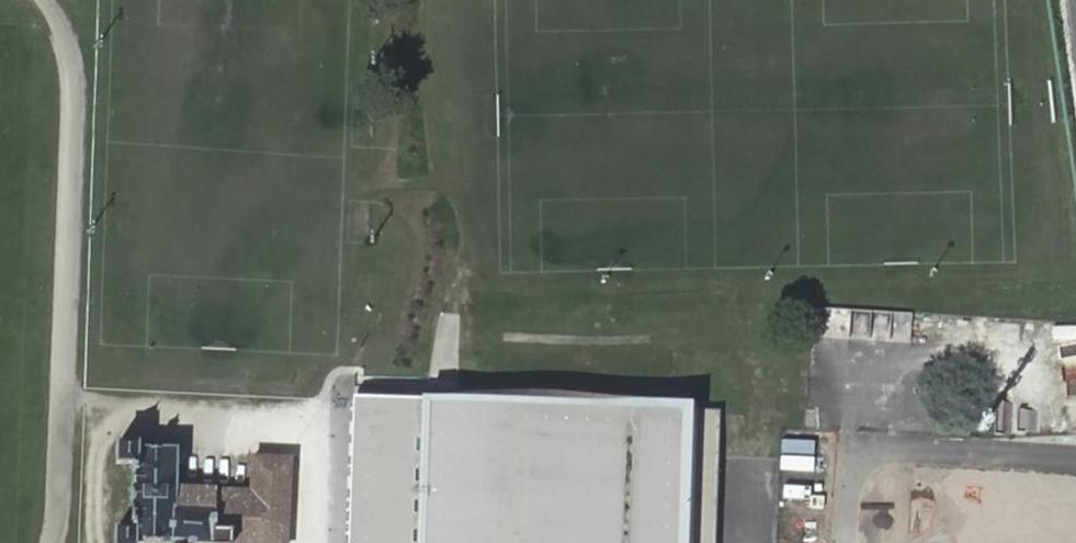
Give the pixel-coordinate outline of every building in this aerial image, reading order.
[(353,398),(348,542),(715,542),(719,410),(353,398)] [(132,530),(115,530),(114,542),(284,542),(287,458),(253,457),(250,492),(173,489),(174,453),(137,451),(136,445),(117,445),(117,464),(134,465),(132,530)] [(924,542),(956,542),(956,535),(966,536),(968,514),(926,511),(924,542)]
